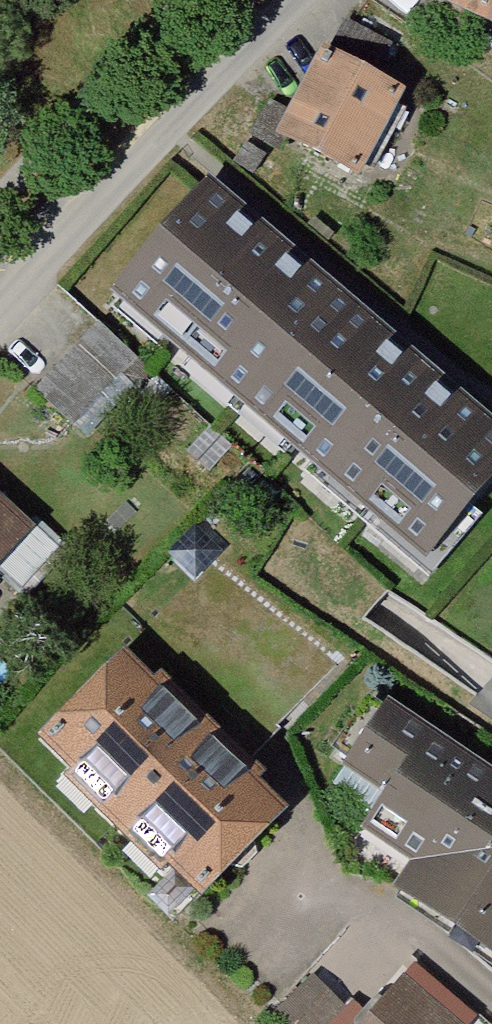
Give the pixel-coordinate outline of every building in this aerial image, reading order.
[(427,12),(450,23),(491,43),(491,0),(432,0),(427,12)] [(288,124),(275,149),(360,194),(408,106),(376,88),(391,61),(339,32),(288,124)] [(101,312),(412,585),(491,495),(491,437),(210,189),(101,312)] [(97,335),(30,405),(73,445),(120,397),(132,408),(152,387),(97,335)] [(4,590),(25,609),(63,567),(0,512),(0,595),(4,590)] [(128,669),(41,760),(211,921),(225,906),(298,830),(241,777),(128,669)] [(346,781),(385,808),(357,850),(407,883),(388,911),(491,981),(491,787),(388,718),(346,781)] [(342,1022),(308,990),(276,1023),(340,1023),(342,1022)] [(370,1023),(437,1023),(398,991),(370,1023)]
